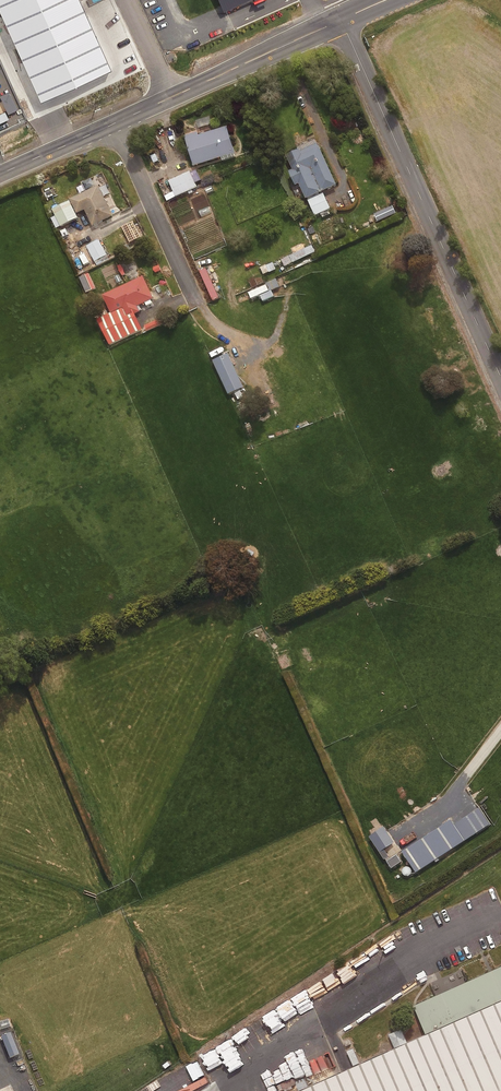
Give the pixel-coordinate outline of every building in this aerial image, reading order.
[(79,0),(0,0),(0,16),(39,103),(111,71),(79,0)] [(224,13),(254,0),(218,0),(224,13)] [(236,157),(227,128),(204,135),(204,133),(185,139),(194,167),(222,159),(222,161),(236,157)] [(318,145),(287,158),(293,172),(289,174),(295,188),(300,186),(306,200),(337,187),(318,145)] [(197,188),(190,173),(169,182),(174,193),(165,197),(167,202),(197,188)] [(113,217),(104,199),(112,195),(106,183),(70,200),(77,214),(85,210),(93,227),(113,217)] [(330,209),(324,195),(309,202),(315,216),(330,209)] [(78,219),(70,202),(52,210),(60,227),(78,219)] [(211,205),(197,211),(200,218),(214,213),(211,205)] [(317,223),(307,227),(309,235),(320,232),(317,223)] [(107,255),(99,241),(87,247),(90,253),(84,256),(89,266),(107,255)] [(287,255),(291,264),(307,257),(303,248),(287,255)] [(276,269),(271,262),(259,269),(263,277),(276,269)] [(155,303),(143,278),(100,297),(108,314),(97,320),(109,347),(142,331),(135,315),(140,313),(138,307),(145,303),(147,307),(155,303)] [(259,296),(273,290),(280,287),(276,279),(246,293),(250,301),(259,296)] [(276,297),(273,290),(259,296),(262,303),(276,297)] [(162,325),(159,319),(144,326),(147,332),(162,325)] [(243,388),(228,355),(213,361),(229,395),(243,388)] [(236,404),(246,397),(241,390),(231,397),(236,404)] [(454,825),(451,820),(403,852),(417,874),(490,826),(479,809),(454,825)] [(396,847),(386,831),(374,840),(384,855),(396,847)] [(277,1090),(500,1090),(500,962),(421,997),(432,1023),(277,1090)] [(7,1018),(0,1020),(0,1029),(9,1026),(7,1018)] [(18,1054),(10,1032),(1,1035),(9,1057),(18,1054)]
